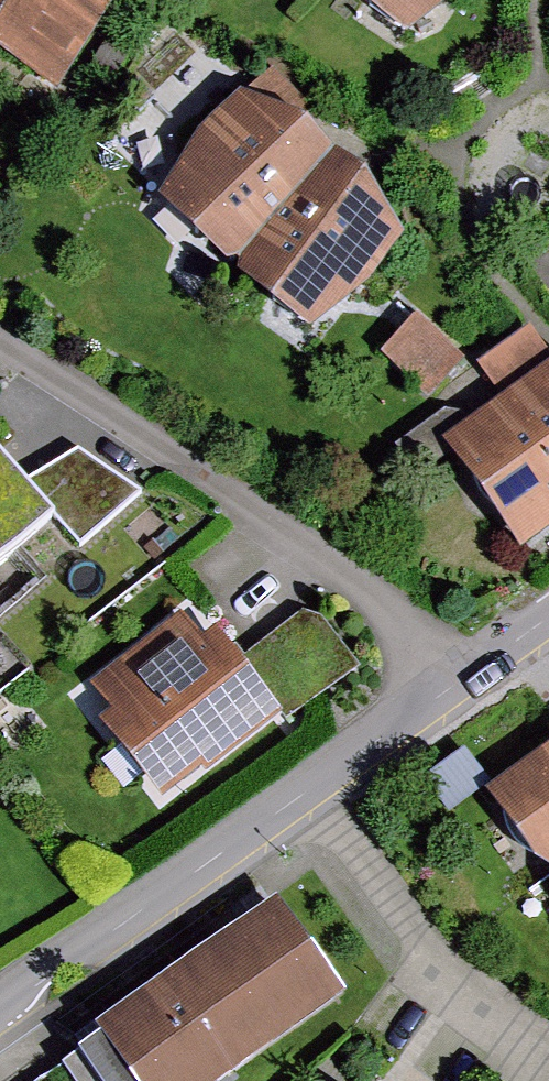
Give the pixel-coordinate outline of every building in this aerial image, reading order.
[(65,89),(116,0),(0,0),(0,52),(65,89)] [(440,47),(476,0),(382,0),(440,47)] [(257,268),(356,160),(280,86),(175,195),(257,268)] [(432,229),(356,160),(257,268),(333,337),(432,229)] [(388,339),(440,386),(473,349),(421,303),(388,339)] [(482,350),(502,379),(548,347),(548,324),(540,311),(482,350)] [(471,452),(533,549),(548,539),(548,403),(471,452)] [(0,452),(0,589),(71,521),(48,496),(1,451),(0,452)] [(82,465),(48,496),(71,521),(98,549),(148,502),(82,465)] [(315,611),(243,668),(283,717),(292,729),(363,672),(315,611)] [(200,612),(87,700),(170,805),(283,717),(243,668),(200,612)] [(472,758),(435,782),(457,815),(494,792),(472,758)] [(505,797),(548,860),(548,766),(505,797)] [(88,1036),(119,1080),(249,1080),(356,1010),(285,904),(88,1036)]
